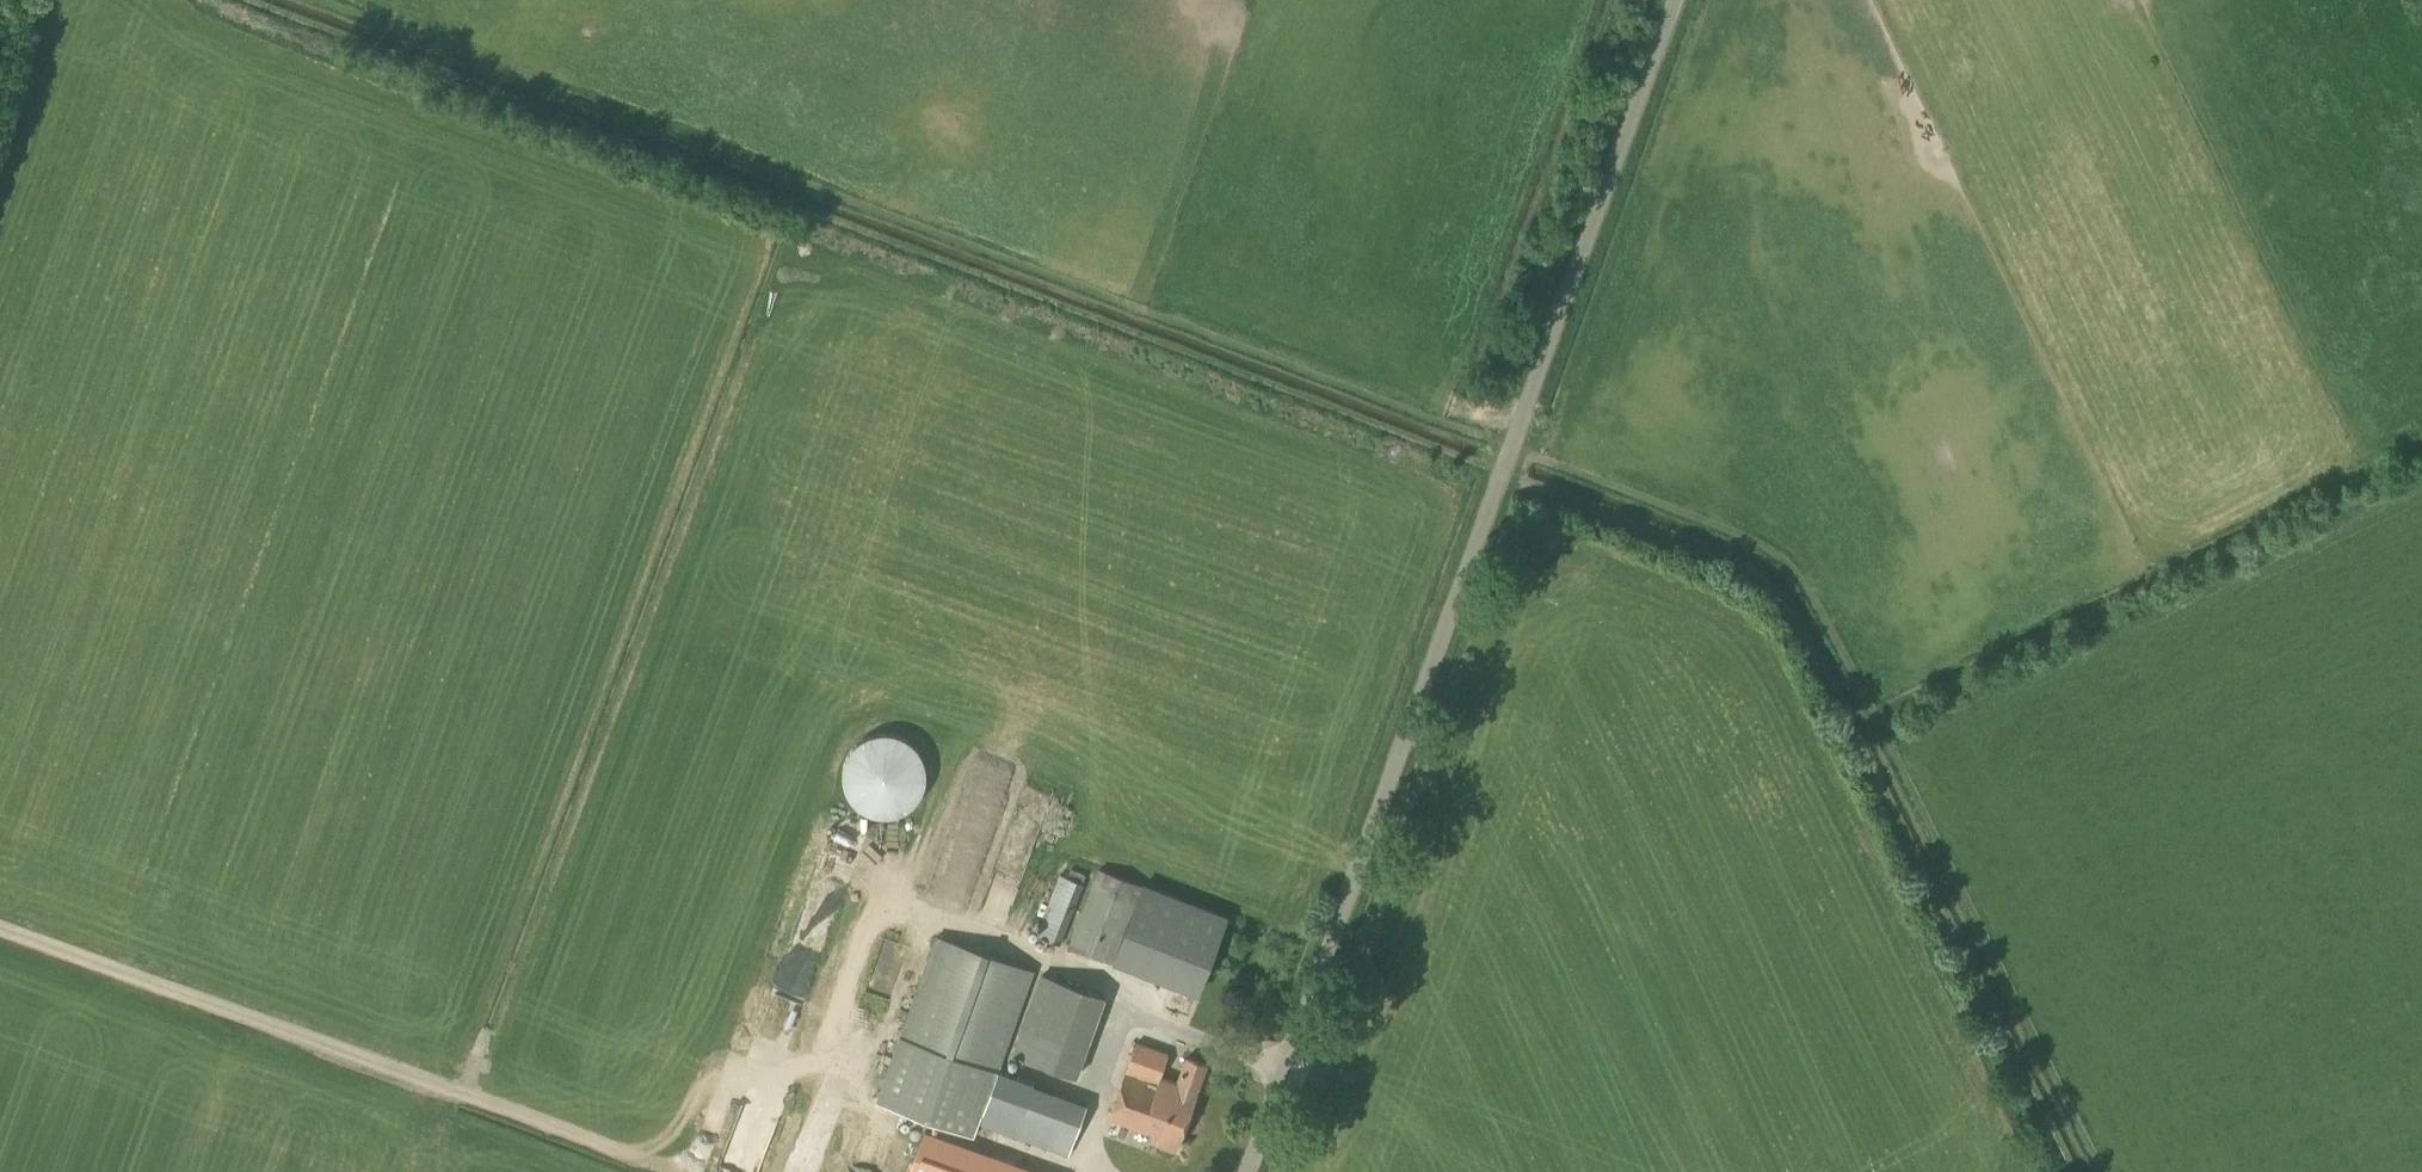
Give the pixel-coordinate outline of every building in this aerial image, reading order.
[(982,770),(967,814),(990,822),(1006,779),(982,770)] [(901,888),(901,887),(900,879),(898,871),(894,864),(888,857),(882,853),(875,850),(868,848),(859,848),(851,849),(845,851),(839,855),(832,861),(828,866),(824,875),(822,882),(822,888),(823,896),(825,904),(829,911),(834,916),(840,921),(848,925),(855,927),(862,927),(868,927),(878,924),(883,921),(889,916),(894,911),(898,904),(900,896),(901,888)] [(1092,888),(1069,946),(1111,962),(1134,904),(1141,886),(1098,869),(1092,888)] [(1082,884),(1085,875),(1073,870),(1071,878),(1060,874),(1036,936),(1060,945),(1084,884),(1082,884)] [(1069,1155),(1087,1105),(997,1073),(1034,971),(935,935),(875,1101),(973,1137),(979,1122),(1069,1155)] [(1077,1077),(1106,997),(1040,974),(1012,1054),(1077,1077)] [(1136,1041),(1124,1074),(1108,1119),(1157,1137),(1155,1144),(1176,1151),(1197,1091),(1206,1065),(1186,1058),(1177,1084),(1160,1078),(1169,1053),(1136,1041)] [(720,1171),(762,1171),(783,1115),(745,1101),(720,1171)] [(924,1128),(908,1171),(1046,1171),(924,1128)]
